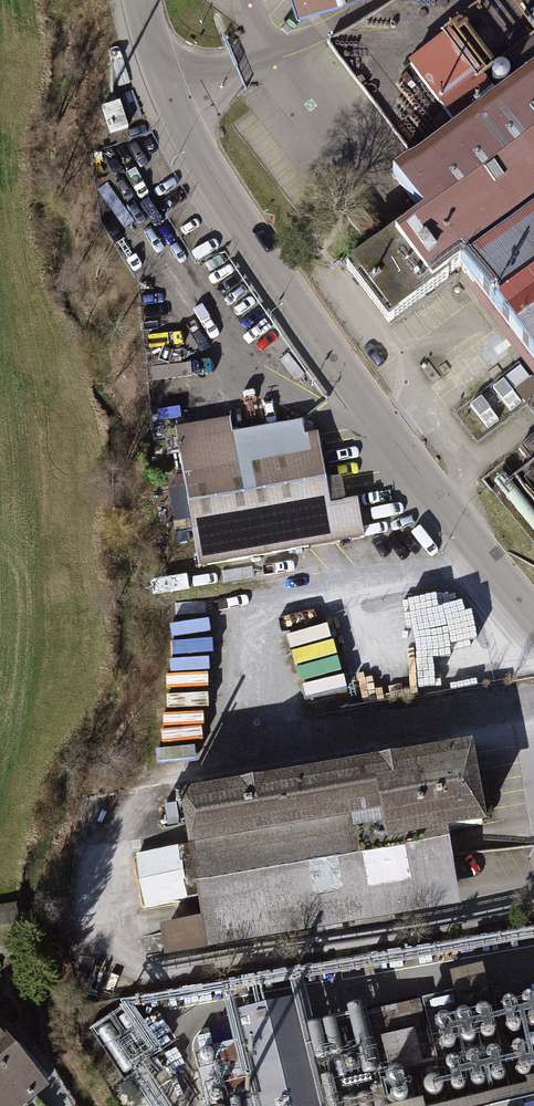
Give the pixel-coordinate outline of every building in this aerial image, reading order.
[(514,58),(526,74),(393,174),(425,218),(411,228),(407,223),(347,267),(388,322),(448,277),(446,275),(459,266),(462,268),(463,267),(533,362),(533,44),(514,58)] [(110,133),(128,127),(120,102),(102,108),(110,133)] [(524,402),(533,395),(533,377),(515,390),(524,402)] [(229,418),(175,428),(199,566),(364,537),(358,503),(331,507),(321,453),(307,456),(301,421),(232,433),(229,418)] [(519,449),(531,462),(533,458),(533,434),(519,449)] [(460,646),(453,590),(408,595),(420,694),(472,688),(467,645),(460,646)] [(200,776),(202,663),(159,662),(158,775),(200,776)] [(482,824),(469,751),(307,779),(308,786),(269,792),(267,786),(185,800),(192,846),(202,898),(206,925),(165,932),(168,953),(290,932),(289,929),(428,905),(425,888),(453,884),(444,831),(482,824)] [(202,898),(192,846),(137,855),(147,908),(202,898)] [(12,906),(0,908),(0,947),(23,943),(21,925),(12,906)] [(422,1000),(437,1062),(506,1046),(492,984),(422,1000)] [(306,1031),(299,1004),(234,1020),(241,1047),(254,1101),(233,1105),(324,1105),(306,1031)] [(420,1004),(365,1016),(378,1073),(433,1060),(420,1004)] [(324,1105),(386,1105),(378,1073),(365,1016),(306,1031),(324,1105)] [(0,1035),(0,1105),(1,1105),(19,1105),(43,1086),(0,1035)] [(241,1047),(215,1053),(228,1105),(233,1105),(254,1101),(241,1047)]
